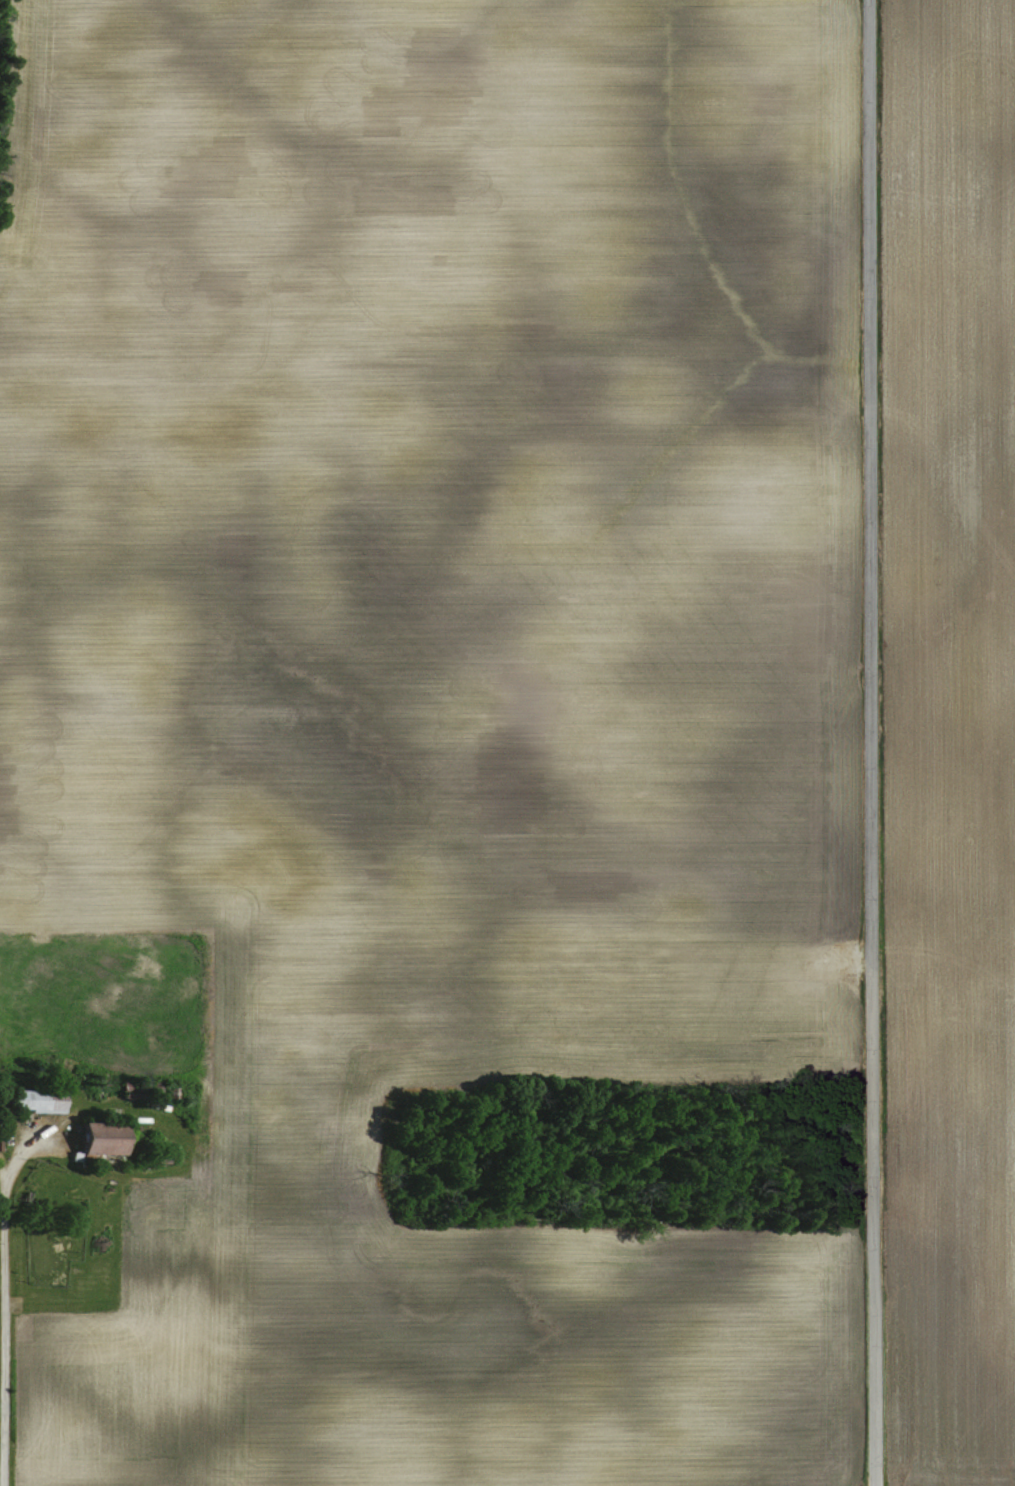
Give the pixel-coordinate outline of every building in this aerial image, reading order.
[(3,1092),(4,1109),(45,1109),(45,1091),(3,1092)] [(71,1154),(113,1152),(112,1128),(70,1129),(71,1154)]
